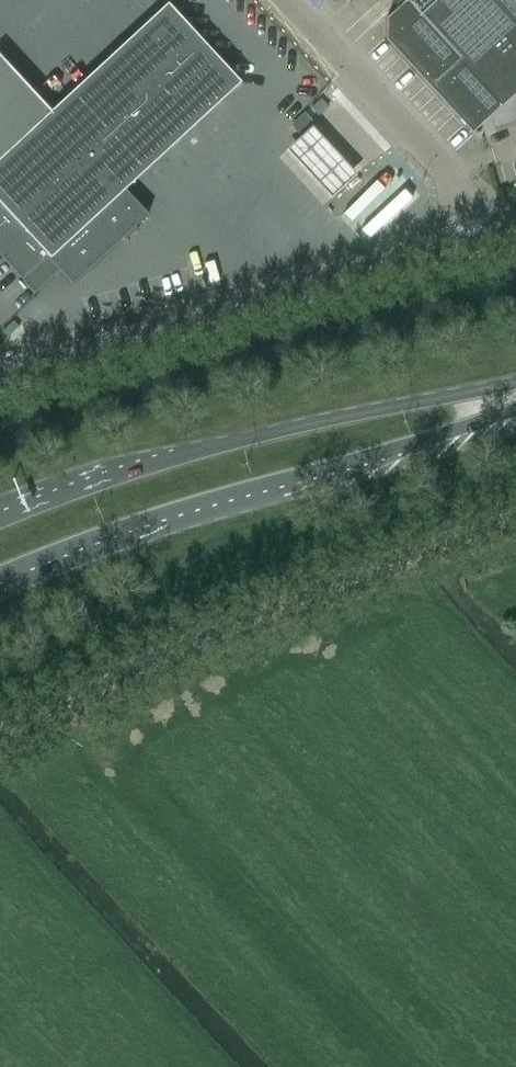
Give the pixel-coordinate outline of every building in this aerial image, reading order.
[(405,2),(387,19),(387,41),(473,134),(515,94),(515,0),(403,0),(405,2)] [(25,281),(24,282),(35,294),(61,269),(74,283),(148,215),(125,190),(241,83),(168,5),(51,113),(0,57),(0,253),(25,281)] [(306,114),(293,126),(300,135),(313,122),(306,114)] [(359,179),(315,131),(290,155),(334,202),(359,179)] [(26,316),(19,322),(25,329),(31,323),(26,316)]
